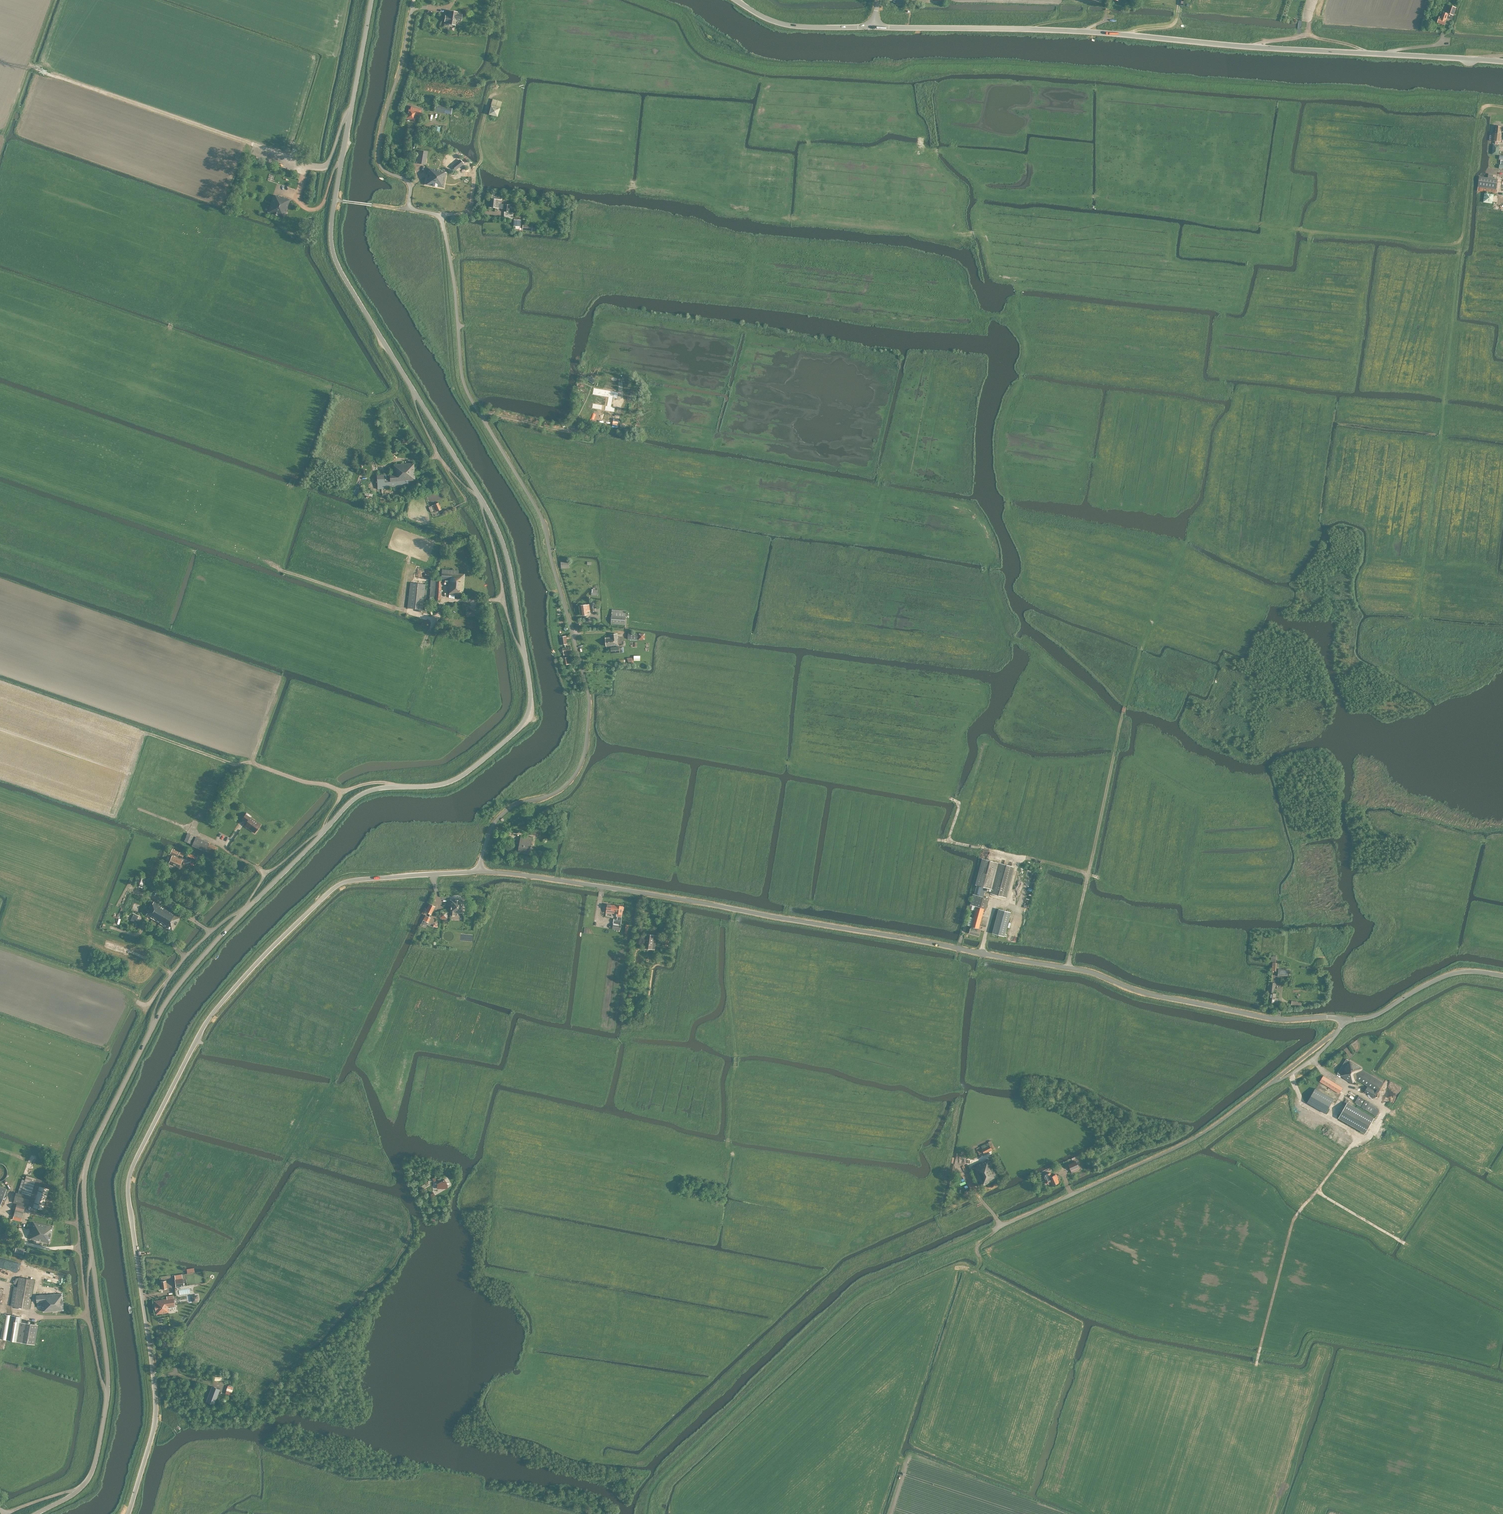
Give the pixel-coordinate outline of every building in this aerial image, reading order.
[(1437,22),(1444,24),(1447,17),(1452,18),(1456,7),(1449,4),(1446,13),(1443,11),(1442,16),(1440,15),(1437,22)] [(448,24),(449,25),(453,25),(454,24),(455,25),(455,20),(461,21),(461,14),(456,14),(457,12),(449,11),(449,14),(448,14),(448,16),(445,15),(444,22),(448,22),(447,24),(448,24)] [(488,114),(497,117),(500,108),(502,101),(492,98),(490,105),(491,105),(488,114)] [(434,111),(451,114),(452,108),(435,105),(434,111)] [(406,118),(414,120),(416,114),(419,115),(421,109),(411,106),(410,109),(409,109),(406,118)] [(1495,141),(1495,144),(1493,144),(1492,154),(1498,154),(1499,145),(1500,141),(1501,133),(1500,133),(1501,126),(1495,125),(1495,132),(1494,132),(1494,134),(1490,133),(1489,140),(1495,141)] [(425,164),(426,155),(423,155),(423,151),(419,150),(417,163),(425,164)] [(463,163),(460,159),(452,166),(455,169),(463,163)] [(443,187),(446,172),(441,171),(441,170),(428,168),(427,174),(426,177),(425,184),(432,185),(436,186),(443,187)] [(1497,179),(1492,178),(1493,174),(1488,173),(1488,177),(1479,176),(1477,190),(1496,193),(1496,189),(1497,179)] [(1483,202),(1492,203),(1493,194),(1485,193),(1483,202)] [(267,212),(283,217),(289,199),(278,195),(278,196),(274,194),(267,212)] [(505,211),(504,218),(512,218),(513,212),(509,212),(510,204),(501,203),(502,195),(492,194),(491,207),(501,208),(505,208),(505,211)] [(616,387),(617,382),(616,382),(617,377),(604,375),(604,376),(600,375),(599,380),(605,381),(604,395),(601,395),(600,401),(599,401),(599,404),(589,402),(588,408),(602,410),(602,413),(607,413),(606,419),(612,420),(613,413),(608,412),(608,407),(617,408),(617,404),(610,403),(611,396),(615,396),(617,387),(616,387)] [(393,473),(389,473),(376,474),(377,488),(409,486),(408,480),(415,480),(413,462),(392,464),(393,473)] [(432,505),(434,512),(441,509),(438,502),(432,505)] [(464,573),(458,573),(458,570),(442,569),(441,571),(441,579),(448,579),(447,592),(449,592),(449,594),(463,595),(464,573)] [(429,599),(440,600),(441,580),(437,580),(430,579),(429,599)] [(407,607),(422,609),(425,584),(410,582),(407,607)] [(580,605),(582,615),(587,614),(587,610),(590,610),(589,604),(580,605)] [(611,623),(625,624),(626,610),(612,609),(611,623)] [(605,639),(606,646),(618,644),(617,637),(617,633),(611,634),(611,636),(605,637),(606,639),(605,639)] [(563,648),(564,656),(572,654),(570,646),(563,648)] [(246,821),(246,823),(244,825),(254,832),(260,824),(250,816),(251,815),(246,812),(242,818),(246,821)] [(184,840),(190,843),(193,835),(187,833),(184,840)] [(205,851),(205,850),(213,854),(217,846),(208,843),(209,842),(195,836),(192,845),(205,851)] [(518,850),(529,852),(532,837),(521,836),(518,850)] [(169,862),(179,867),(182,859),(172,855),(169,862)] [(985,887),(991,889),(998,862),(982,858),(975,884),(977,885),(974,894),(977,894),(983,896),(985,887)] [(990,893),(1005,897),(1013,866),(998,862),(991,889),(990,893)] [(134,884),(143,888),(146,878),(144,877),(137,875),(134,884)] [(975,927),(975,928),(970,927),(969,933),(978,935),(980,929),(977,929),(978,928),(984,908),(986,908),(989,898),(983,896),(977,894),(974,905),(976,906),(971,926),(975,927)] [(449,915),(455,915),(455,912),(462,913),(463,900),(450,899),(449,915)] [(160,923),(172,930),(179,917),(174,914),(174,913),(153,901),(145,914),(160,923)] [(421,912),(423,914),(425,911),(431,914),(435,906),(429,903),(426,908),(424,907),(421,912)] [(612,929),(620,930),(622,917),(621,917),(621,914),(622,914),(623,910),(624,907),(623,907),(623,906),(616,905),(607,904),(606,912),(616,913),(616,916),(617,916),(617,918),(614,918),(612,929)] [(1010,911),(998,908),(991,932),(1003,935),(1010,911)] [(439,917),(447,918),(447,910),(440,910),(439,917)] [(421,922),(426,924),(430,917),(425,915),(421,922)] [(1008,931),(1006,937),(1018,940),(1020,934),(1008,931)] [(645,948),(655,949),(657,935),(647,933),(645,948)] [(1276,993),(1273,992),(1275,982),(1271,982),(1269,992),(1270,992),(1269,1001),(1275,1002),(1277,1002),(1278,997),(1275,997),(1276,993)] [(1364,1091),(1374,1097),(1378,1092),(1384,1082),(1362,1069),(1363,1068),(1349,1060),(1346,1058),(1338,1073),(1344,1077),(1353,1083),(1356,1078),(1368,1085),(1364,1091)] [(1330,1087),(1339,1093),(1343,1087),(1323,1075),(1320,1081),(1330,1087)] [(1307,1102),(1326,1112),(1334,1099),(1315,1088),(1307,1102)] [(1365,1109),(1376,1115),(1378,1113),(1379,1110),(1379,1109),(1379,1108),(1378,1107),(1377,1106),(1359,1095),(1355,1100),(1366,1107),(1365,1109)] [(1365,1132),(1373,1118),(1347,1103),(1339,1117),(1365,1132)] [(981,1148),(977,1150),(980,1155),(984,1153),(984,1154),(992,1150),(989,1144),(981,1148)] [(973,1168),(982,1186),(997,1178),(988,1159),(977,1165),(973,1168)] [(955,1169),(957,1173),(959,1172),(960,1175),(967,1171),(962,1160),(955,1164),(957,1168),(955,1169)] [(1070,1167),(1072,1172),(1080,1169),(1077,1164),(1070,1167)] [(1057,1178),(1058,1178),(1056,1174),(1051,1176),(1050,1172),(1043,1175),(1047,1183),(1051,1181),(1052,1185),(1059,1182),(1057,1178)] [(13,1216),(22,1218),(25,1205),(42,1210),(50,1182),(36,1178),(26,1175),(24,1180),(22,1179),(17,1192),(16,1192),(13,1202),(16,1203),(13,1216)] [(446,1186),(442,1181),(435,1185),(438,1190),(446,1186)] [(30,1238),(49,1243),(53,1226),(28,1220),(26,1228),(31,1229),(30,1234),(31,1234),(30,1238)] [(1,1228),(0,1230),(0,1236),(1,1236),(1,1235),(7,1237),(9,1232),(5,1230),(1,1228)] [(7,1275),(8,1268),(0,1266),(0,1273),(7,1275)] [(40,1274),(62,1281),(64,1275),(41,1268),(40,1274)] [(14,1306),(29,1309),(34,1279),(18,1277),(14,1306)] [(183,1285),(182,1278),(175,1279),(176,1286),(183,1285)] [(42,1302),(42,1306),(43,1306),(43,1311),(63,1310),(62,1293),(36,1295),(36,1302),(42,1302)] [(168,1312),(168,1308),(168,1306),(174,1305),(173,1295),(166,1296),(167,1298),(154,1300),(156,1314),(168,1312)] [(16,1341),(34,1344),(38,1324),(19,1321),(9,1320),(6,1339),(16,1341)] [(206,1402),(214,1405),(220,1389),(212,1386),(206,1402)]
